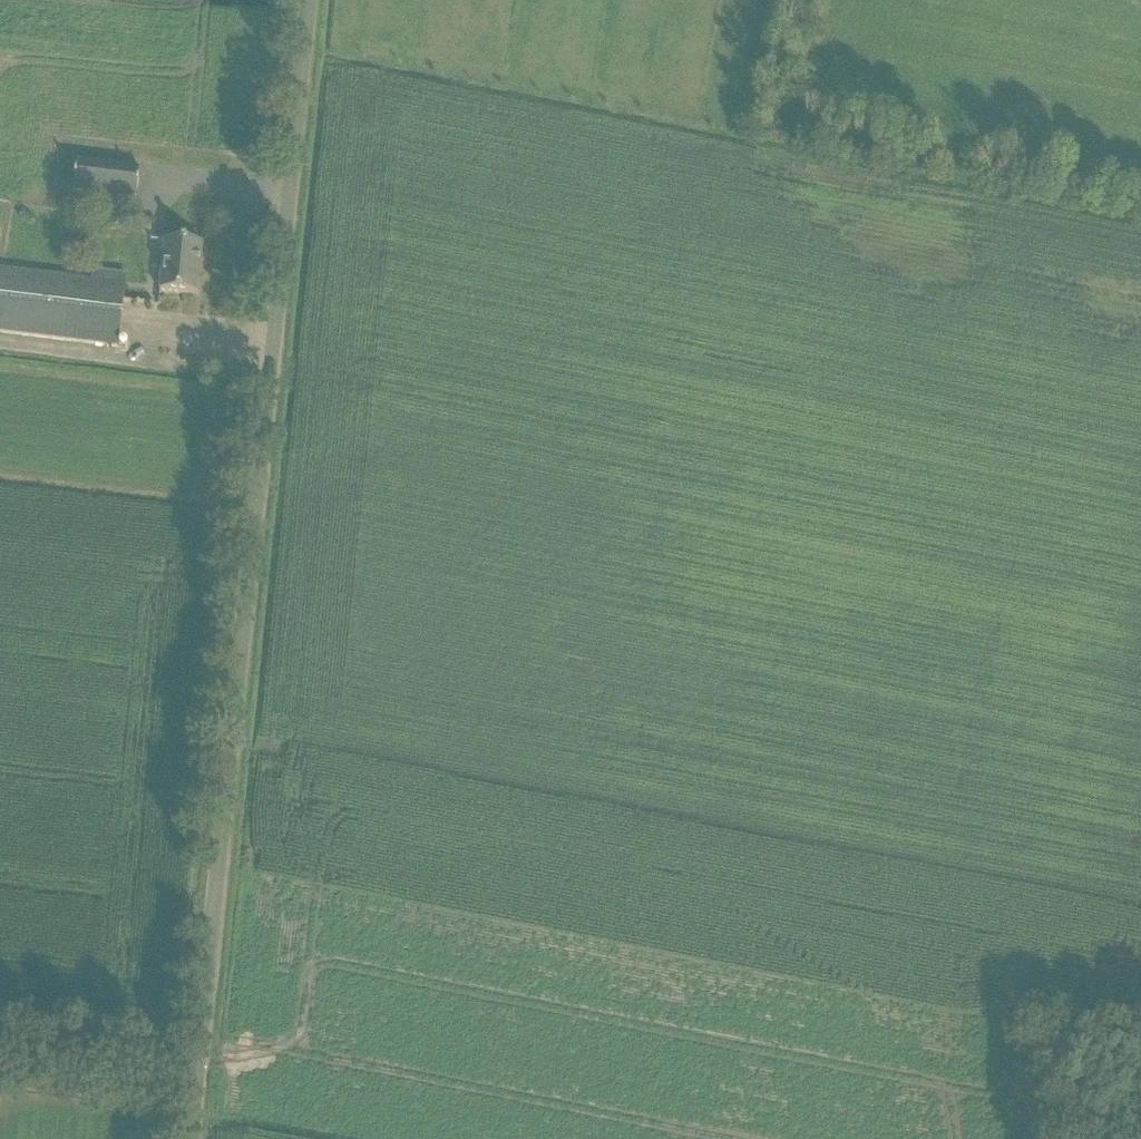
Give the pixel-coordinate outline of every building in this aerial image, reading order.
[(135,201),(139,169),(77,161),(73,193),(135,201)] [(164,241),(161,270),(159,292),(197,296),(202,245),(164,241)] [(91,282),(0,271),(0,332),(117,347),(126,273),(93,269),(91,282)]
